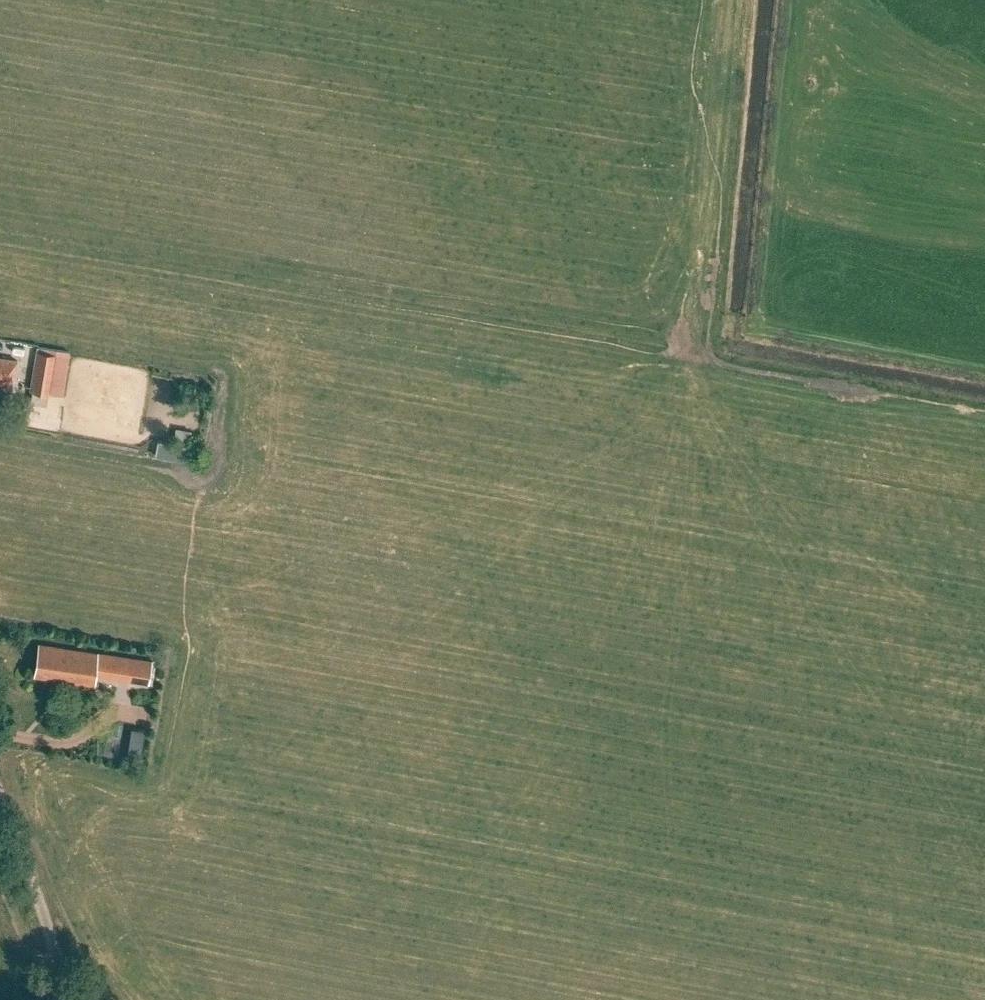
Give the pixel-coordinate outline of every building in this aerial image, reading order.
[(36,351),(29,391),(50,395),(57,354),(36,351)] [(12,392),(17,362),(0,359),(0,390),(12,392)] [(152,453),(183,461),(187,441),(156,434),(152,453)] [(39,646),(33,678),(94,688),(98,669),(100,656),(39,646)] [(111,671),(109,680),(149,686),(152,664),(100,656),(98,669),(111,671)] [(141,756),(144,735),(132,733),(128,754),(141,756)]
